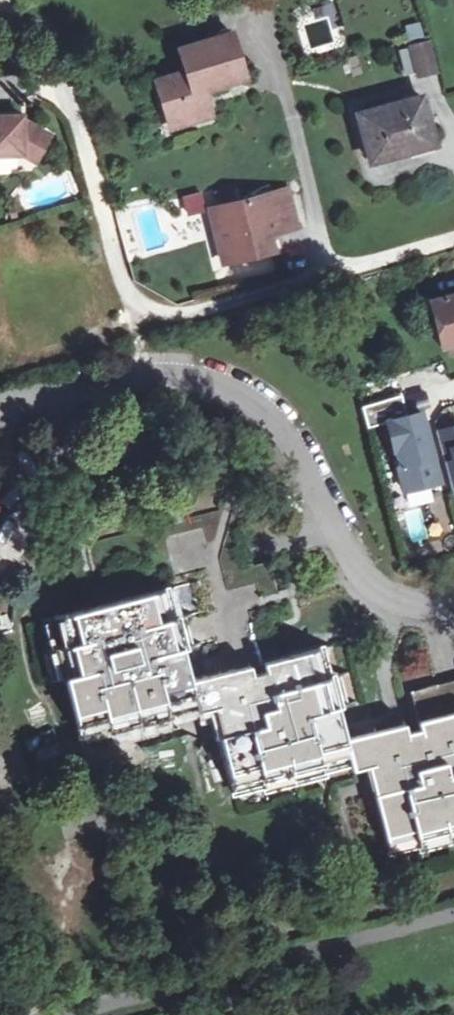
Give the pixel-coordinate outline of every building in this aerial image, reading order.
[(231,34),(179,50),(186,73),(156,82),(169,124),(209,110),(203,90),(245,77),(231,34)] [(417,75),(436,71),(428,42),(410,46),(417,75)] [(371,161),(406,152),(404,147),(431,139),(420,98),(358,114),(371,161)] [(49,136),(38,130),(20,130),(20,117),(0,118),(0,156),(20,155),(34,163),(49,136)] [(38,130),(20,117),(20,130),(38,130)] [(404,147),(406,152),(432,145),(431,139),(404,147)] [(212,213),(218,234),(230,230),(240,264),(276,254),(272,237),(297,229),(286,192),(212,213)] [(230,230),(218,234),(227,268),(240,264),(230,230)] [(414,304),(421,335),(436,331),(440,346),(453,343),(453,294),(414,304)] [(401,396),(363,406),(368,426),(386,421),(405,491),(439,482),(429,445),(422,447),(419,436),(426,435),(421,413),(407,416),(401,396)] [(436,432),(452,493),(453,493),(453,428),(436,432)] [(351,761),(346,740),(340,717),(337,706),(334,707),(327,677),(324,678),(317,649),(278,659),(265,608),(262,597),(278,593),(270,563),(254,567),(246,535),(258,532),(251,503),(79,546),(95,608),(56,618),(64,646),(60,647),(68,677),(65,678),(78,730),(106,723),(107,726),(196,703),(195,700),(223,693),(225,703),(284,689),(292,718),(249,729),(262,782),(291,775),(291,776),(351,761)] [(351,761),(353,770),(382,762),(390,792),(376,795),(389,848),(417,841),(417,838),(453,828),(453,682),(449,683),(411,692),(423,740),(409,744),(404,725),(346,740),(351,761)]
